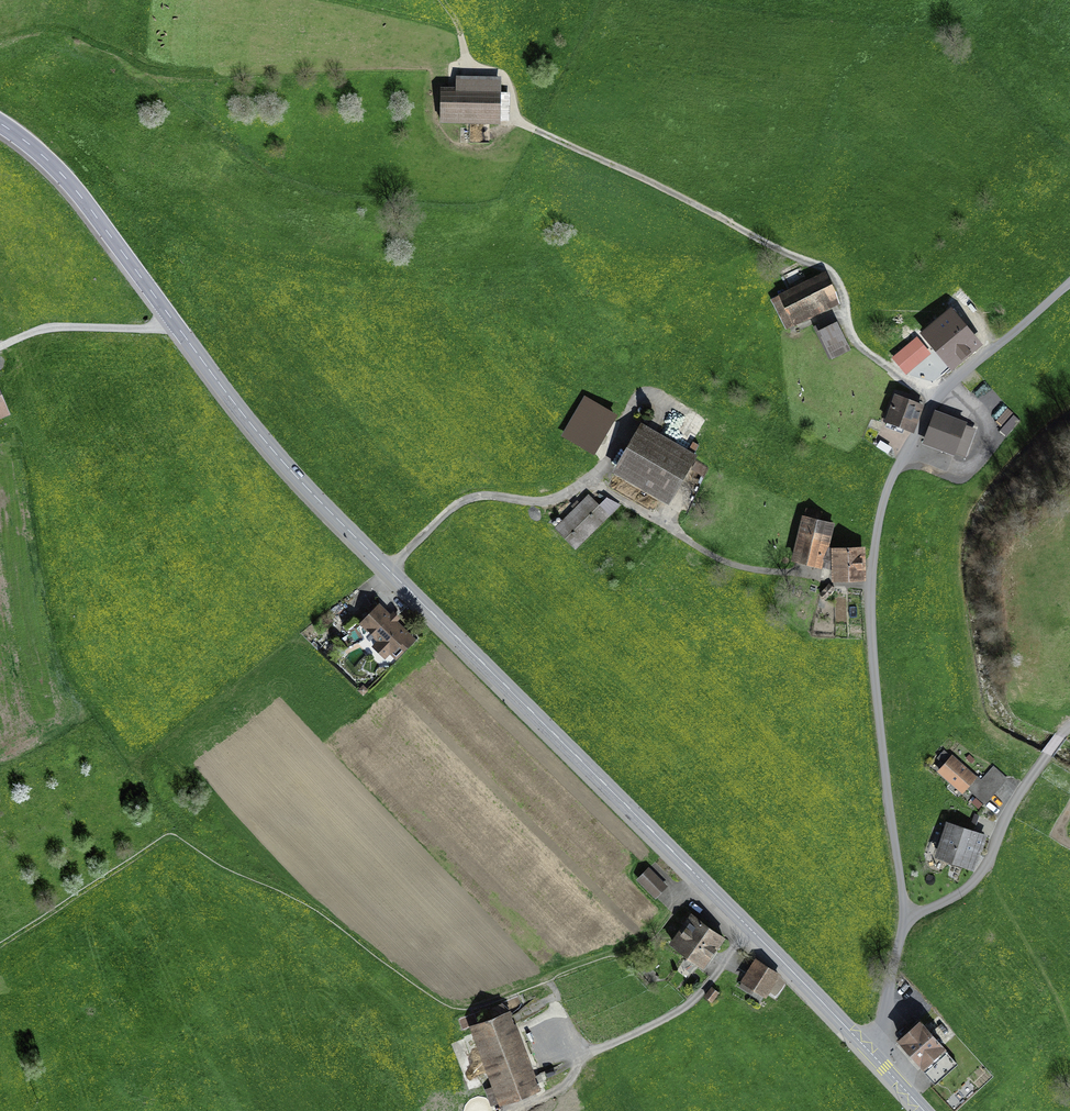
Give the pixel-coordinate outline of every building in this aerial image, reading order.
[(456,87),(441,86),(440,122),(500,123),(501,76),(456,75),(456,87)] [(828,274),(772,298),(786,330),(842,306),(828,274)] [(956,317),(930,339),(957,372),(983,350),(956,317)] [(837,321),(818,330),(832,359),(851,350),(837,321)] [(9,414),(0,391),(0,418),(9,414)] [(582,395),(563,438),(598,454),(617,411),(582,395)] [(921,409),(896,399),(886,424),(911,435),(921,409)] [(967,426),(936,414),(926,442),(958,453),(967,426)] [(701,462),(643,429),(616,477),(674,510),(701,462)] [(589,502),(556,534),(575,554),(609,522),(589,502)] [(821,513),(803,510),(793,567),(825,573),(834,527),(819,524),(821,513)] [(864,550),(833,550),(833,583),(864,583),(864,550)] [(415,643),(381,608),(363,625),(378,641),(372,646),(386,661),(392,656),(396,661),(415,643)] [(977,777),(953,757),(940,772),(963,792),(977,777)] [(985,834),(950,823),(939,856),(974,868),(985,834)] [(667,885),(649,868),(637,881),(655,898),(667,885)] [(724,940),(689,917),(672,943),(707,966),(724,940)] [(780,972),(756,960),(742,986),(766,998),(780,972)] [(509,1012),(472,1027),(503,1103),(539,1088),(509,1012)] [(949,1050),(925,1020),(904,1037),(929,1067),(949,1050)] [(492,1087),(486,1089),(491,1106),(498,1103),(492,1087)]
